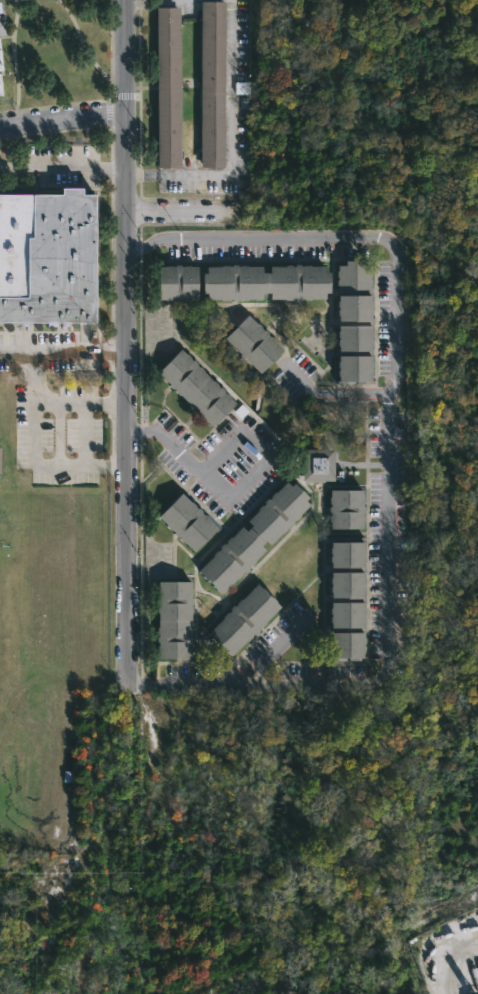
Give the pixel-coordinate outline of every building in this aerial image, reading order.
[(223,168),(200,168),(200,1),(223,2),(223,168)] [(180,168),(157,169),(156,8),(179,8),(180,168)] [(47,324),(0,324),(0,196),(58,195),(58,189),(78,189),(78,195),(92,196),(92,324),(56,324),(56,326),(47,326),(47,324)] [(177,266),(177,269),(180,269),(180,267),(193,268),(194,298),(155,298),(155,268),(168,267),(168,268),(171,268),(171,266),(177,266)] [(297,266),(297,268),(321,268),(321,274),(325,274),(325,291),(321,291),(321,298),(302,299),(302,297),(297,297),(297,299),(292,299),(292,298),(290,298),(290,299),(282,299),(282,297),(267,297),(267,291),(258,291),(258,297),(238,299),(238,297),(233,297),(233,299),(227,299),(227,297),(225,297),(225,299),(219,299),(219,298),(204,298),(204,292),(199,292),(199,275),(204,275),(204,268),(218,268),(218,267),(228,268),(228,267),(234,267),(234,269),(237,269),(237,267),(258,268),(258,275),(267,275),(267,268),(288,267),(288,268),(292,268),(292,266),(297,266)] [(370,266),(371,382),(337,382),(336,266),(370,266)] [(244,313),(253,323),(255,322),(261,330),(262,328),(265,332),(264,333),(272,339),(271,340),(279,349),(256,372),(240,355),(238,357),(236,354),(237,353),(221,336),(244,313)] [(178,348),(187,356),(186,357),(189,360),(190,358),(194,362),(193,363),(201,369),(200,370),(215,383),(214,384),(217,387),(218,386),(221,389),(220,391),(227,397),(226,398),(232,403),(210,426),(155,371),(178,348)] [(322,480),(301,480),(300,448),(331,448),(332,480),(322,480)] [(283,480),(287,485),(290,482),(304,496),(302,499),(306,504),(286,526),(285,525),(282,528),(284,530),(277,536),(275,535),(267,543),(263,538),(257,544),(261,548),(244,567),(245,568),(242,572),(240,570),(237,573),(239,575),(235,579),(233,577),(218,593),(195,570),(210,555),(209,554),(217,547),(216,546),(220,542),(221,544),(238,526),(243,530),(249,524),(244,520),(262,502),(260,501),(264,497),(266,499),(268,496),(267,495),(283,480)] [(360,489),(360,506),(362,506),(362,511),(360,511),(360,528),(328,528),(328,514),(326,514),(327,489),(360,489)] [(178,493),(187,501),(188,500),(194,508),(195,507),(199,511),(198,512),(200,514),(201,513),(213,528),(190,550),(155,515),(178,493)] [(362,660),(328,660),(327,536),(362,536),(362,660)] [(187,581),(187,588),(189,588),(189,594),(187,594),(188,603),(187,603),(187,607),(189,607),(189,613),(187,613),(187,627),(189,627),(187,636),(189,636),(189,641),(187,641),(187,646),(189,646),(189,651),(187,651),(187,658),(156,658),(156,651),(154,651),(155,642),(154,642),(154,636),(155,636),(155,632),(154,632),(155,620),(155,603),(154,603),(155,581),(187,581)] [(253,583),(277,606),(259,626),(257,625),(254,629),(255,630),(252,634),(251,632),(248,635),(249,637),(245,641),(244,640),(228,655),(205,632),(224,611),(225,612),(228,610),(226,608),(230,605),(231,606),(253,583)]
